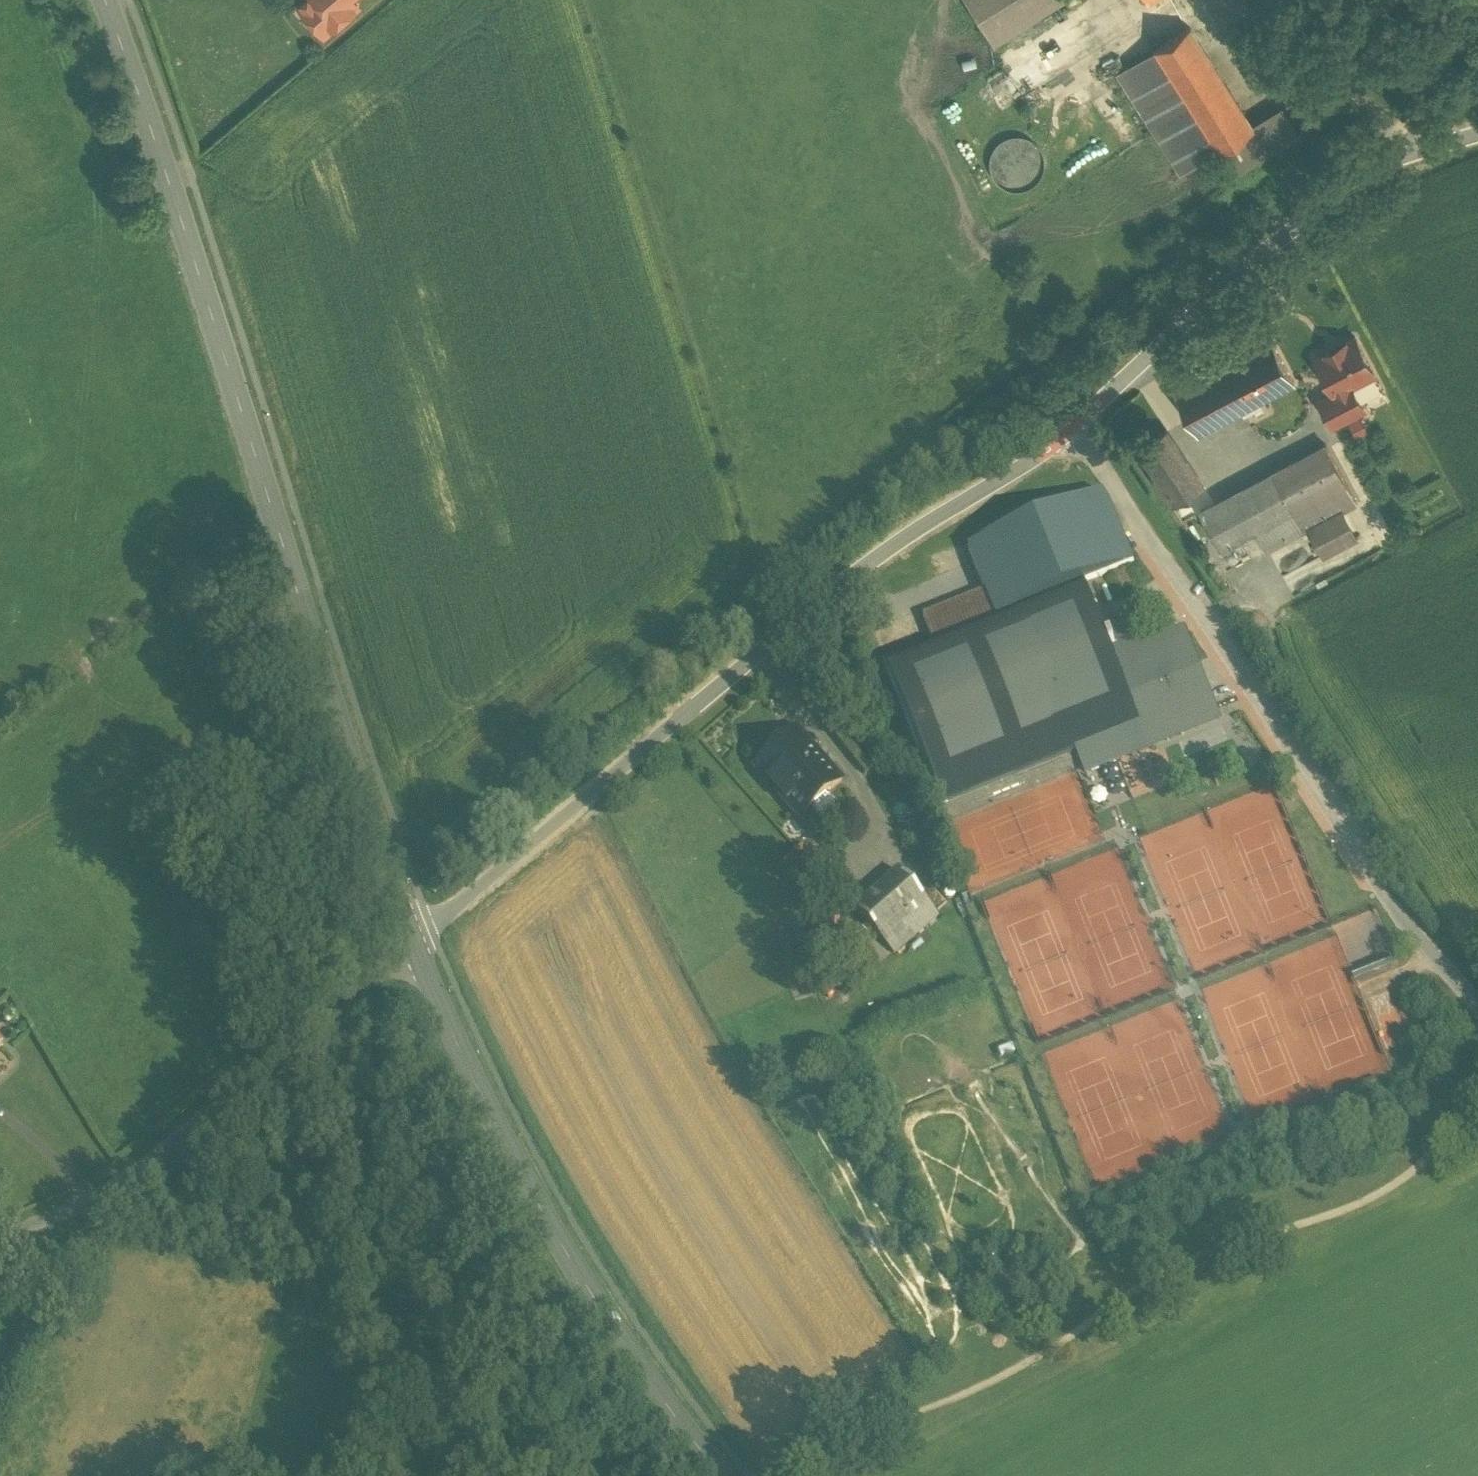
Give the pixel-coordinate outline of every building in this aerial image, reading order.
[(315,44),(356,8),(349,0),(278,0),(315,44)] [(1060,3),(1058,0),(965,0),(991,44),(1060,3)] [(1245,128),(1181,29),(1108,75),(1174,178),(1211,155),(1227,181),(1299,135),(1280,106),(1245,128)] [(1032,139),(1027,136),(1018,133),(1012,133),(1003,136),(994,143),(989,152),(988,158),(989,168),(993,176),(1000,183),(1008,187),(1017,187),(1027,185),(1035,179),(1039,174),(1042,165),(1042,155),(1039,146),(1032,139)] [(1356,335),(1309,358),(1328,395),(1318,401),(1331,427),(1365,410),(1355,390),(1378,379),(1356,335)] [(1269,339),(1173,388),(1199,438),(1295,389),(1269,339)] [(1169,512),(1205,489),(1166,429),(1130,452),(1169,512)] [(1327,444),(1197,508),(1216,548),(1254,530),(1264,551),(1304,531),(1319,560),(1357,541),(1344,513),(1358,506),(1327,444)] [(930,647),(880,667),(937,808),(1074,753),(1082,773),(1214,720),(1178,630),(1116,655),(1086,582),(1133,563),(1105,493),(960,551),(977,594),(918,617),(930,647)] [(827,793),(841,780),(796,728),(754,766),(800,817),(811,807),(819,815),(823,815),(834,806),(835,800),(827,793)] [(1134,798),(1151,789),(1147,782),(1140,785),(1136,777),(1126,782),(1134,798)] [(898,870),(854,909),(893,953),(937,914),(898,870)]
